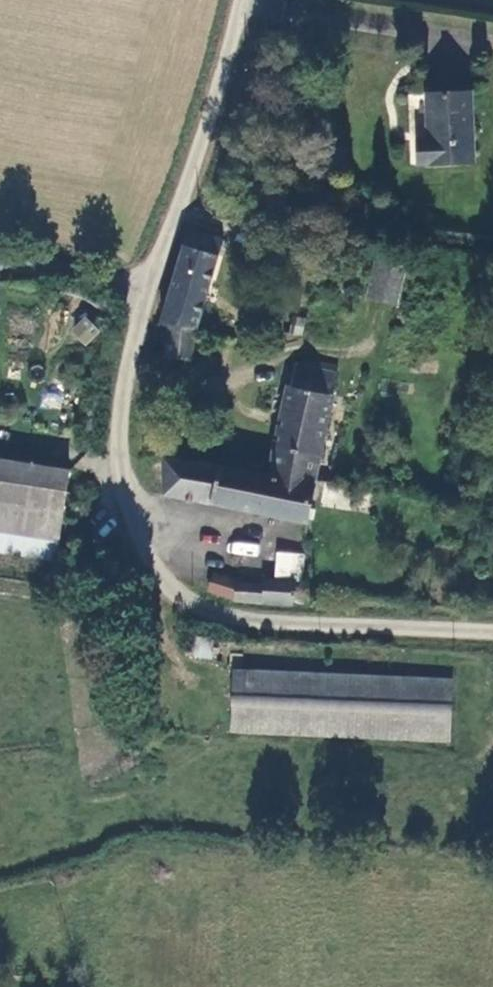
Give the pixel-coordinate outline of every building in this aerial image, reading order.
[(474,162),(471,91),(426,94),(428,141),(418,142),(418,163),(474,162)] [(185,247),(217,256),(223,240),(190,230),(185,247)] [(217,256),(185,247),(184,246),(163,320),(168,322),(167,360),(192,362),(195,329),(197,330),(217,256)] [(405,264),(376,257),(367,297),(397,304),(405,264)] [(70,329),(84,346),(100,332),(86,315),(70,329)] [(308,373),(340,382),(341,373),(309,366),(308,373)] [(286,390),(269,479),(315,487),(336,404),(333,403),(340,382),(308,373),(298,372),(294,391),(286,390)] [(58,540),(69,471),(0,460),(0,532),(58,540)] [(307,523),(315,487),(269,479),(164,461),(161,497),(307,523)] [(0,532),(0,551),(55,560),(58,540),(0,532)] [(231,540),(230,554),(258,556),(259,543),(231,540)] [(306,589),(302,586),(298,586),(298,582),(265,579),(263,585),(239,583),(239,579),(214,577),(211,594),(238,598),(238,601),(296,606),(296,600),(302,600),(306,597),(307,592),(306,589)] [(211,658),(213,638),(196,637),(194,657),(211,658)] [(231,730),(450,740),(453,680),(234,670),(231,730)]
